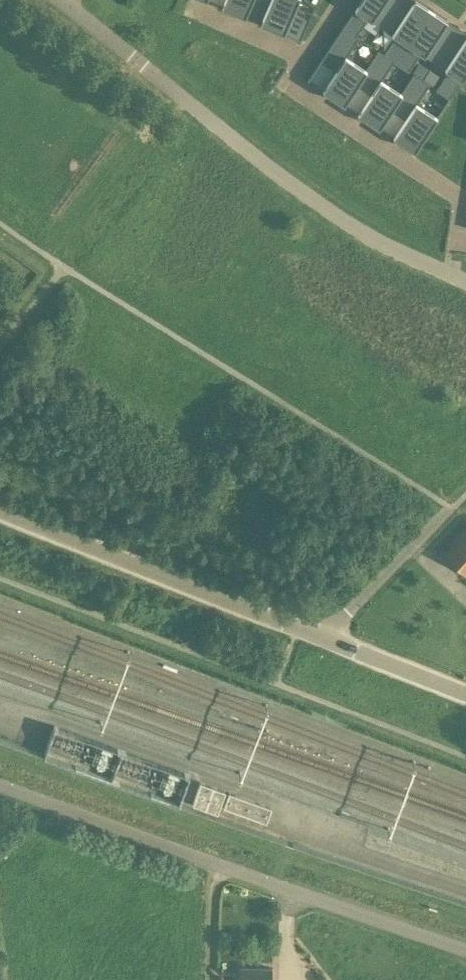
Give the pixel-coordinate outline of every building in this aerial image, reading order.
[(221,5),(244,16),(251,0),(223,0),(221,5)] [(309,19),(317,0),(270,0),(269,2),(268,1),(259,22),(283,32),(292,12),(309,19)] [(355,35),(369,15),(382,24),(398,0),(360,0),(343,27),(355,35)] [(382,24),(396,33),(383,53),(392,60),(395,62),(431,8),(418,0),(412,0),(411,3),(406,0),(398,0),(382,24)] [(435,59),(457,26),(456,25),(453,31),(443,25),(447,19),(431,8),(395,62),(408,70),(421,50),(435,59)] [(457,26),(435,59),(449,68),(435,88),(449,97),(465,71),(465,34),(463,38),(454,32),(458,26),(457,26)] [(355,35),(343,27),(320,61),(334,70),(322,89),(343,103),(356,84),(355,84),(366,68),(365,68),(345,55),(357,36),(355,35)] [(378,127),(391,108),(390,108),(401,92),(400,91),(380,78),(392,60),(383,53),(377,49),(377,50),(365,68),(366,68),(355,84),(356,84),(369,93),(357,112),(378,127)] [(390,108),(391,108),(404,117),(392,136),(414,150),(437,115),(417,102),(429,83),(422,78),(413,72),(412,73),(400,91),(401,92),(390,108)] [(465,573),(465,530),(445,552),(465,573)] [(270,965),(239,965),(239,979),(270,979),(270,965)]
